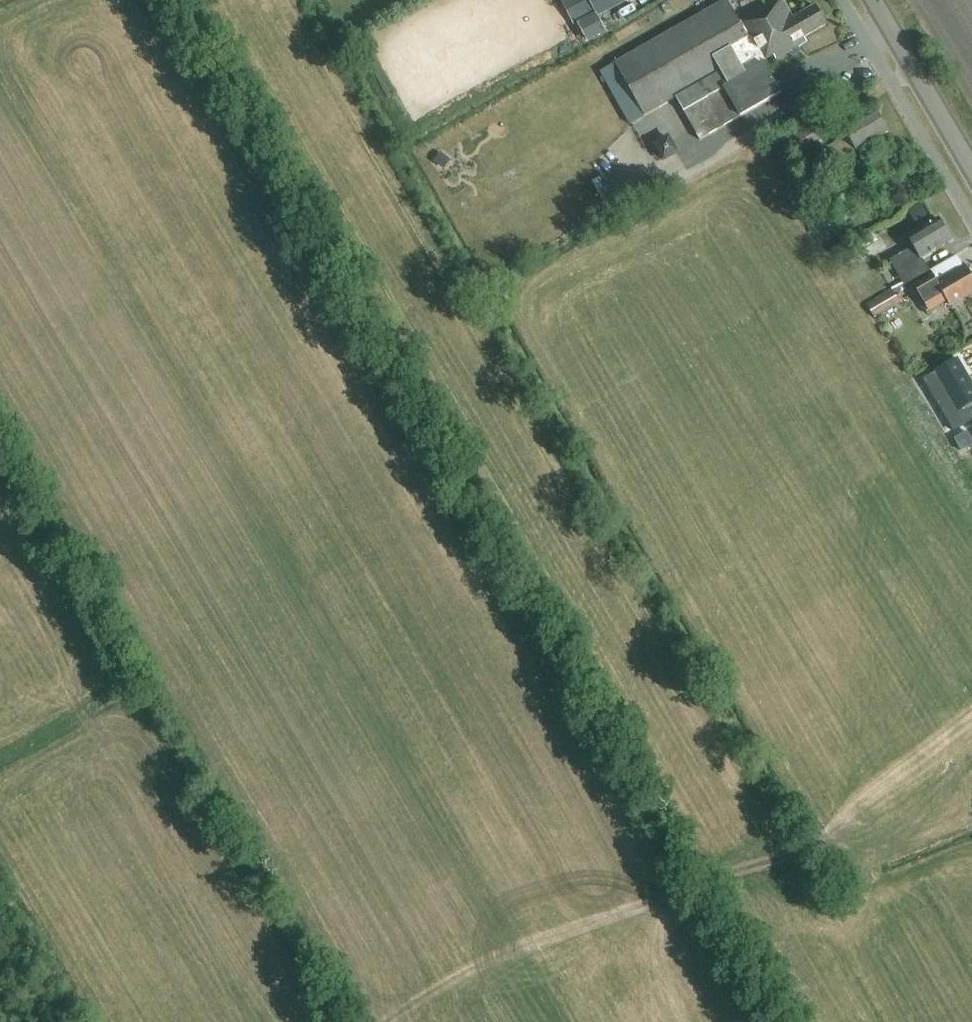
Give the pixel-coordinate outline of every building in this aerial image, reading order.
[(597,18),(632,0),(588,0),(597,18)] [(602,70),(632,122),(675,97),(700,140),(781,94),(762,62),(773,56),(776,60),(807,43),(804,38),(826,25),(815,6),(793,18),(783,0),(777,0),(739,22),(726,0),(725,0),(602,70)] [(888,133),(875,112),(860,120),(857,114),(840,124),(848,136),(819,153),(827,168),(858,151),(857,150),(888,133)] [(797,157),(820,142),(810,126),(786,140),(797,157)] [(664,160),(676,153),(668,138),(655,145),(664,160)] [(922,259),(951,242),(938,219),(908,237),(913,247),(889,261),(903,285),(929,271),(922,259)] [(966,267),(938,284),(932,275),(914,286),(929,312),(947,302),(950,306),(952,305),(953,307),(963,301),(961,299),(971,293),(971,277),(966,267)] [(874,319),(900,304),(892,290),(867,306),(874,319)] [(919,379),(950,431),(969,420),(961,407),(971,401),(971,394),(952,360),(919,379)] [(959,436),(966,448),(971,445),(971,431),(971,429),(959,436)]
